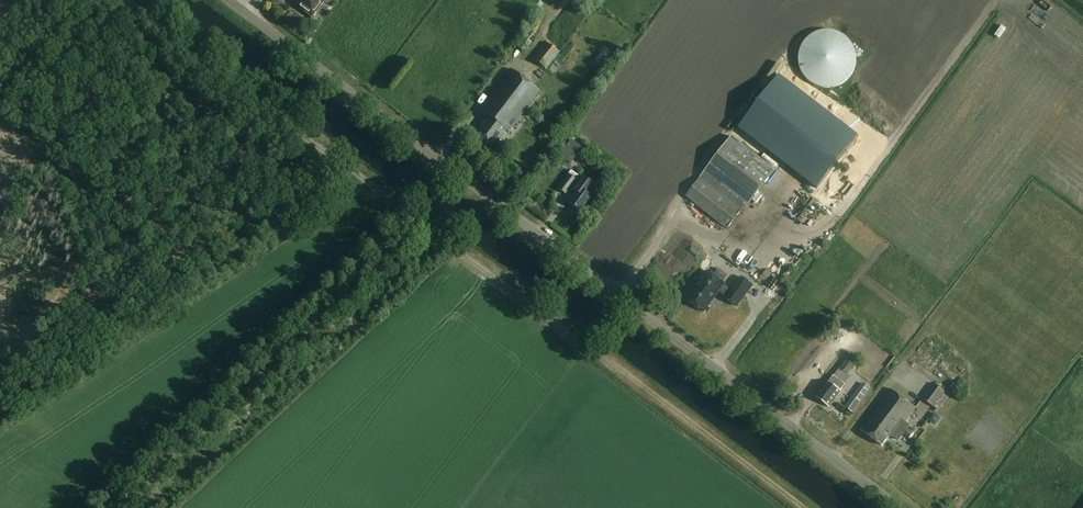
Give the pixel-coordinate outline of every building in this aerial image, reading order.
[(311,16),(323,1),(322,0),(299,0),(296,4),(311,16)] [(517,47),(524,52),(531,42),(524,37),(517,47)] [(532,58),(546,69),(559,52),(545,41),(532,58)] [(601,66),(605,60),(601,57),(598,57),(595,61),(601,66)] [(475,134),(491,146),(496,140),(498,141),(506,130),(508,132),(539,91),(510,69),(479,110),(488,117),(475,134)] [(857,134),(778,74),(738,127),(817,187),(857,134)] [(775,169),(731,135),(685,197),(729,230),(775,169)] [(559,156),(570,164),(582,147),(571,139),(559,156)] [(572,169),(568,174),(557,188),(565,194),(576,180),(579,175),(572,169)] [(568,202),(580,210),(590,196),(585,193),(592,184),(582,176),(573,189),(576,192),(568,202)] [(791,201),(795,188),(789,186),(785,199),(791,201)] [(815,220),(819,204),(807,201),(803,217),(815,220)] [(787,241),(766,267),(763,264),(757,271),(754,269),(749,275),(765,288),(797,249),(787,241)] [(725,284),(708,271),(697,285),(699,286),(695,291),(694,290),(687,299),(704,312),(711,303),(709,302),(717,291),(718,292),(719,291),(727,297),(726,298),(737,306),(753,285),(742,277),(732,291),(724,285),(725,284)] [(718,313),(724,301),(718,298),(712,309),(718,313)] [(930,342),(921,353),(929,358),(937,347),(930,342)] [(847,359),(840,368),(849,375),(853,370),(852,369),(855,365),(854,364),(848,359),(847,359)] [(829,381),(818,397),(829,406),(840,391),(840,390),(844,384),(834,376),(830,382),(829,381)] [(923,398),(934,407),(945,392),(934,383),(923,398)] [(870,388),(865,384),(853,400),(859,404),(870,388)] [(861,429),(882,445),(890,435),(895,438),(900,431),(902,433),(909,439),(914,433),(903,425),(916,408),(890,390),(861,429)]
